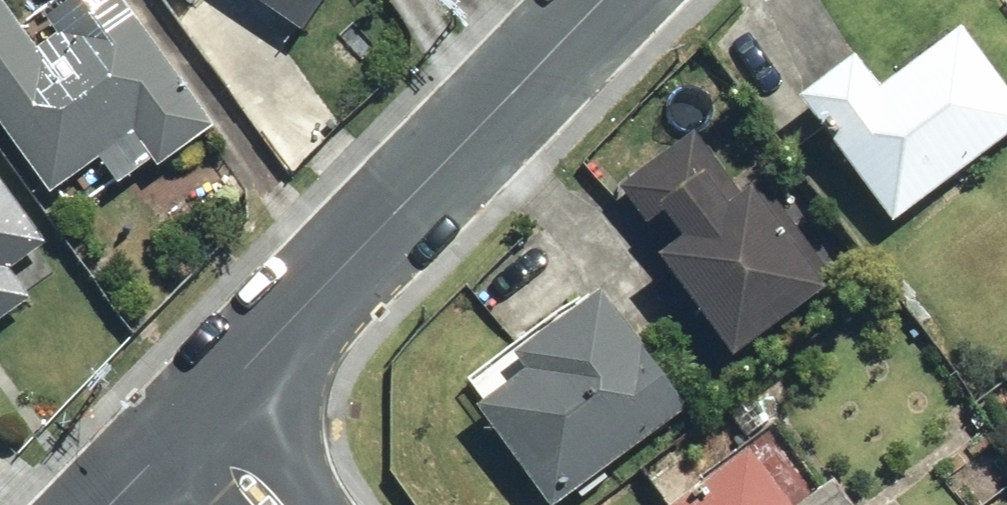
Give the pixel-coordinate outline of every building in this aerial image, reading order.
[(49,195),(91,163),(112,189),(147,163),(154,172),(211,129),(114,0),(74,0),(49,19),(59,33),(32,53),(0,11),(0,130),(49,195)] [(194,9),(201,0),(181,0),(194,9)] [(296,33),(320,0),(250,0),(296,33)] [(795,107),(893,229),(1006,139),(1006,87),(960,28),(877,94),(851,62),(795,107)] [(729,367),(836,283),(755,180),(736,196),(685,131),(611,189),(662,254),(648,265),(729,367)] [(0,186),(0,318),(32,293),(15,272),(47,248),(0,186)] [(598,291),(507,360),(521,379),(469,419),(535,504),(556,504),(686,407),(598,291)] [(780,407),(753,379),(719,412),(746,440),(780,407)] [(752,449),(680,504),(796,504),(752,449)] [(830,485),(804,504),(846,504),(830,485)]
